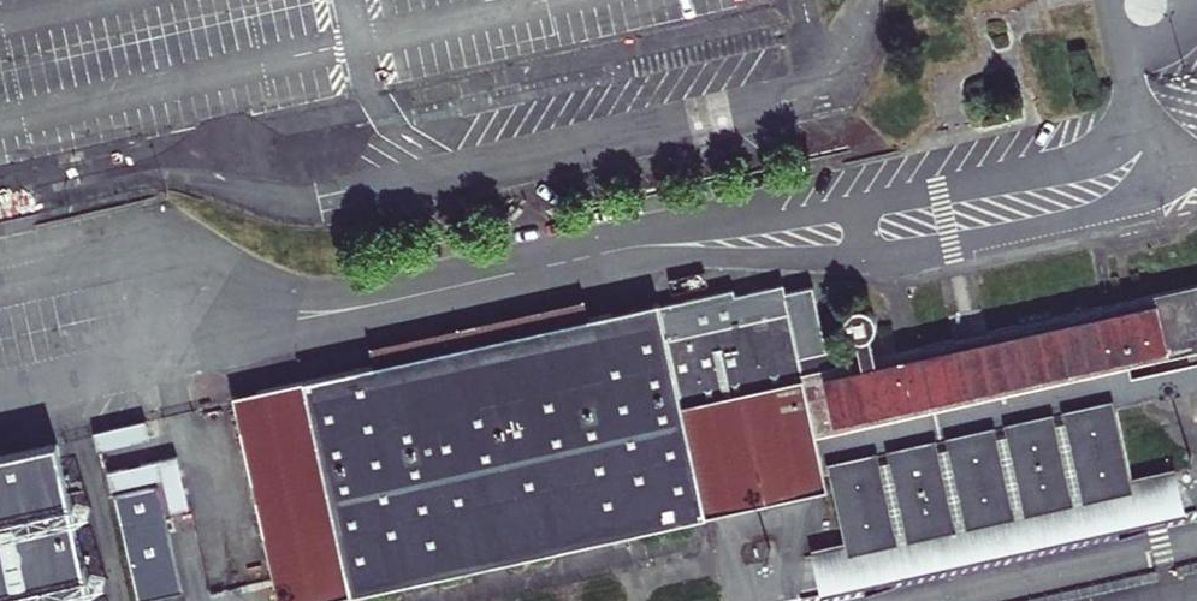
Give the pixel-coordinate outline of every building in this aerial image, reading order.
[(875,357),(870,337),(872,336),(874,334),(875,331),(876,328),(876,326),(876,323),(876,321),(875,318),(874,316),(873,314),(870,312),(868,310),(865,309),(863,309),(861,309),(857,309),(854,310),(852,311),(849,313),(848,315),(846,317),(846,319),(845,321),(845,323),(845,326),(845,328),(845,330),(847,333),(848,335),(849,336),(852,338),(855,340),(857,340),(858,344),(827,351),(813,287),(785,293),(783,285),(735,296),(734,290),(659,307),(659,303),(589,319),(563,325),(561,317),(473,342),(469,346),(375,367),(304,383),(352,596),(707,516),(682,406),(803,379),(825,474),(831,473),(846,542),(1132,478),(1116,408),(1137,403),(1132,377),(1129,366),(1161,359),(1151,359),(1151,296),(875,357)] [(1155,295),(1186,353),(1187,353),(1196,350),(1196,285),(1155,295)] [(561,317),(563,325),(589,319),(585,300),(559,306),(561,317)] [(559,306),(465,327),(473,342),(561,317),(559,306)] [(371,348),(375,367),(469,346),(473,342),(465,327),(371,348)] [(1187,353),(1189,360),(1196,358),(1196,350),(1187,353)] [(1132,377),(1137,403),(1187,392),(1187,364),(1132,377)] [(682,406),(707,516),(828,489),(825,474),(803,379),(682,406)] [(279,600),(330,600),(352,596),(304,383),(233,399),(279,600)] [(147,420),(92,433),(98,450),(151,438),(147,420)] [(0,456),(0,600),(94,600),(58,443),(0,456)] [(177,456),(106,473),(110,490),(162,477),(171,513),(189,509),(177,456)] [(812,550),(822,594),(1185,512),(1176,468),(1132,478),(846,542),(812,550)] [(139,600),(142,600),(183,592),(159,486),(115,496),(139,600)]
